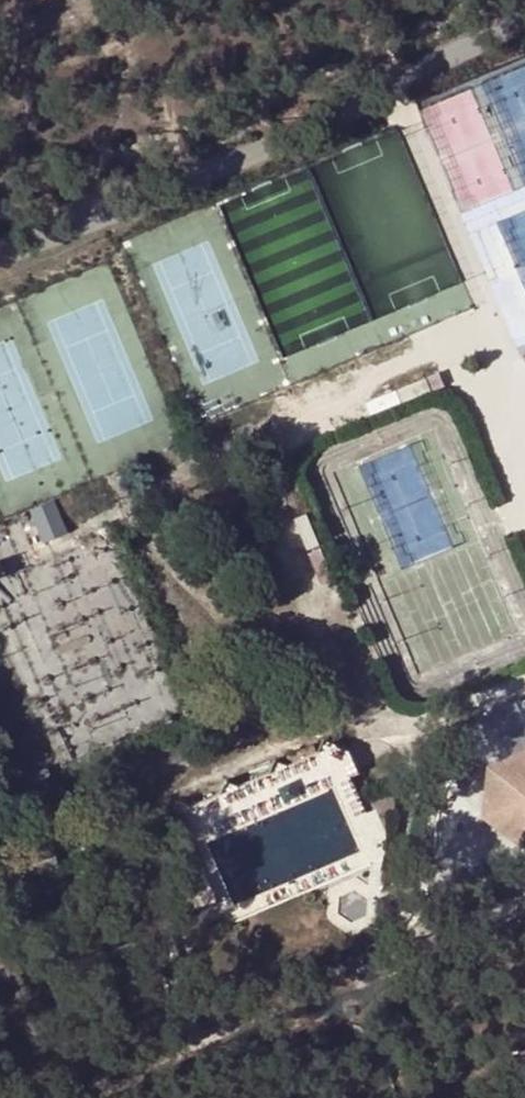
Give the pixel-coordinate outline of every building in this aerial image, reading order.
[(55,501),(30,511),(42,541),(67,530),(55,501)] [(466,723),(479,754),(487,765),(482,819),(524,848),(524,847),(524,699),(466,723)] [(187,846),(360,773),(350,750),(324,739),(319,751),(287,765),(275,760),(270,772),(239,785),(226,781),(221,793),(190,806),(177,801),(173,813),(187,846)]
